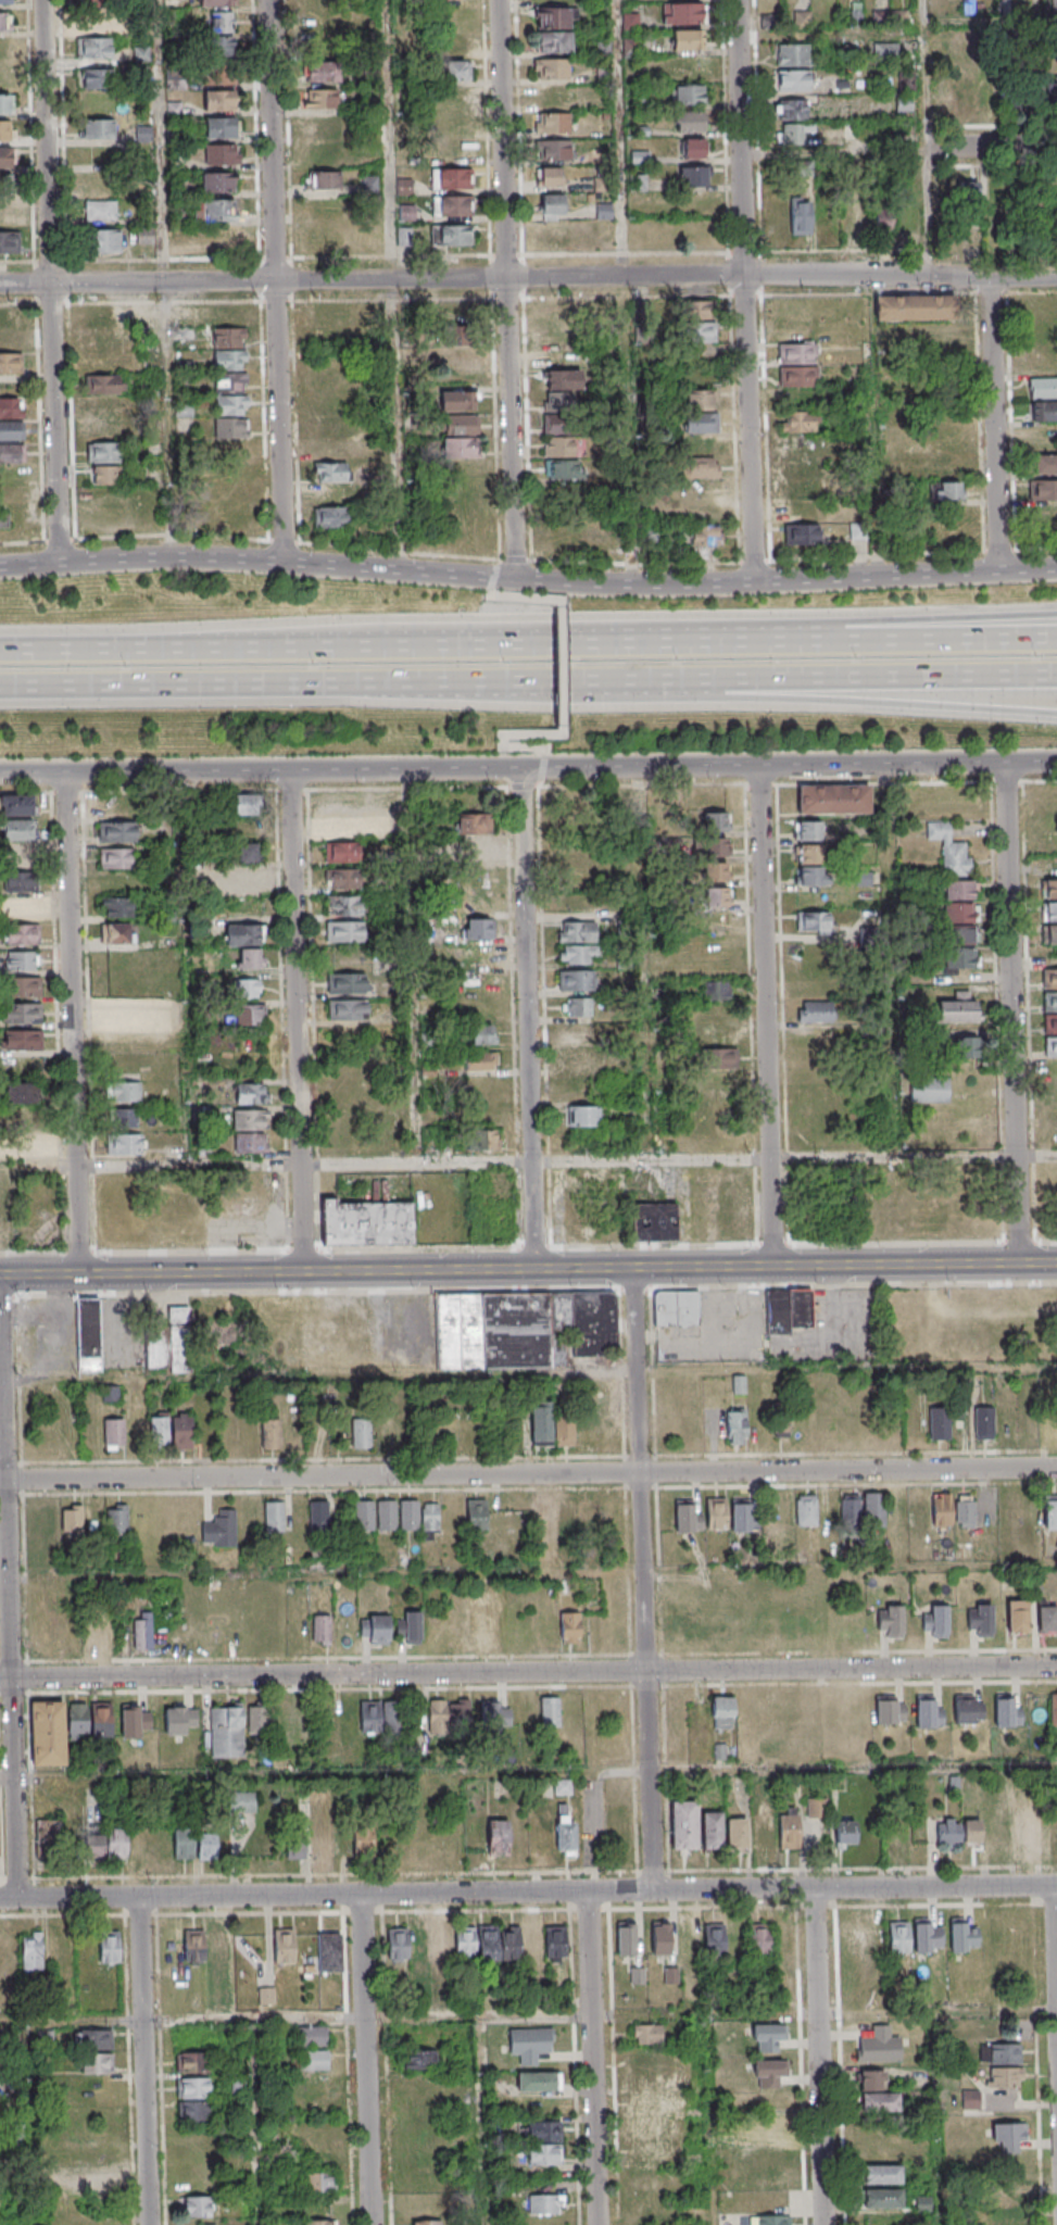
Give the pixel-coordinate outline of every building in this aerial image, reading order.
[(662,23),(702,23),(702,3),(662,3),(662,23)] [(569,6),(534,6),(534,27),(569,27),(569,6)] [(81,11),(81,29),(110,29),(110,11),(81,11)] [(206,13),(206,34),(233,34),(233,13),(206,13)] [(625,28),(637,27),(635,13),(623,15),(625,28)] [(11,14),(0,14),(0,32),(11,32),(11,14)] [(703,50),(703,30),(670,30),(670,51),(703,50)] [(536,51),(570,51),(570,31),(536,31),(536,51)] [(111,59),(111,39),(77,39),(77,59),(111,59)] [(813,44),(777,44),(777,66),(813,66),(813,44)] [(534,78),(568,78),(568,58),(534,58),(534,78)] [(702,58),(674,58),(674,78),(702,78),(702,58)] [(468,61),(443,61),(443,81),(468,81),(468,61)] [(306,64),(306,83),(337,83),(337,64),(306,64)] [(207,84),(235,84),(235,69),(207,69),(207,84)] [(777,70),(777,91),(809,91),(809,70),(777,70)] [(109,71),(81,71),(81,90),(109,90),(109,71)] [(703,85),(672,85),(672,104),(703,104),(703,85)] [(304,90),(304,108),(336,108),(336,90),(304,90)] [(12,93),(0,93),(0,113),(12,113),(12,93)] [(204,93),(204,112),(235,112),(235,93),(204,93)] [(806,119),(806,99),(775,99),(775,119),(806,119)] [(569,112),(536,112),(536,133),(569,133),(569,112)] [(674,112),(674,132),(704,132),(704,112),(674,112)] [(341,116),(304,116),(304,136),(341,136),(341,116)] [(237,138),(237,119),(203,119),(203,138),(237,138)] [(115,120),(80,120),(80,139),(115,139),(115,120)] [(12,142),(12,121),(0,121),(0,142),(12,142)] [(813,124),(777,124),(777,144),(804,144),(804,132),(813,132),(813,124)] [(569,140),(535,140),(535,160),(569,160),(569,140)] [(704,159),(704,140),(682,140),(682,159),(704,159)] [(203,164),(237,164),(237,145),(203,145),(203,164)] [(12,169),(12,148),(0,148),(0,169),(12,169)] [(560,167),(537,167),(537,186),(560,186),(560,167)] [(706,167),(679,167),(679,186),(706,186),(706,167)] [(431,168),(431,189),(469,189),(469,168),(431,168)] [(116,172),(87,171),(85,220),(115,221),(116,172)] [(201,192),(235,192),(235,172),(201,172),(201,192)] [(340,172),(305,172),(305,189),(340,189),(340,172)] [(10,178),(0,178),(0,193),(10,193),(10,178)] [(977,186),(958,186),(958,233),(978,232),(977,186)] [(563,193),(541,193),(541,217),(563,217),(563,193)] [(432,195),(432,216),(471,216),(471,195),(432,195)] [(236,220),(236,199),(194,199),(194,220),(236,220)] [(791,199),(791,234),(810,234),(810,199),(791,199)] [(13,220),(13,204),(0,204),(0,220),(13,220)] [(399,220),(414,220),(414,205),(399,205),(399,220)] [(469,225),(429,225),(429,245),(469,245),(469,225)] [(119,229),(90,229),(90,252),(119,252),(119,229)] [(234,250),(234,230),(205,230),(205,250),(234,250)] [(17,231),(0,231),(0,253),(17,253),(17,231)] [(953,319),(953,296),(906,296),(906,319),(953,319)] [(213,371),(214,438),(248,438),(248,416),(247,416),(245,305),(212,305),(212,327),(213,327),(213,371)] [(186,320),(186,306),(172,306),(172,320),(186,320)] [(715,342),(715,322),(685,322),(685,342),(715,342)] [(540,344),(570,344),(570,324),(540,324),(540,344)] [(0,330),(0,352),(22,352),(22,330),(0,330)] [(779,364),(817,364),(817,342),(779,342),(779,364)] [(452,368),(472,368),(472,348),(452,348),(452,368)] [(23,374),(23,353),(0,353),(0,374),(23,374)] [(779,386),(816,386),(816,367),(779,367),(779,386)] [(580,370),(544,370),(544,457),(574,457),(574,437),(576,437),(576,390),(581,390),(580,370)] [(85,375),(85,394),(120,394),(120,375),(85,375)] [(1029,378),(1029,399),(1056,399),(1056,378),(1029,378)] [(441,389),(441,410),(475,410),(475,389),(441,389)] [(715,390),(685,390),(685,410),(715,410),(715,390)] [(23,398),(0,398),(0,418),(23,418),(23,398)] [(119,398),(86,398),(86,417),(119,417),(119,398)] [(1030,401),(1030,421),(1056,421),(1056,401),(1030,401)] [(815,454),(815,412),(782,412),(782,454),(815,454)] [(685,433),(717,433),(717,414),(685,414),(685,433)] [(344,415),(311,415),(311,438),(344,438),(344,415)] [(477,415),(444,415),(444,440),(440,440),(440,458),(475,458),(475,435),(477,435),(477,415)] [(120,420),(87,420),(87,441),(120,441),(120,420)] [(24,440),(24,421),(0,421),(0,440),(24,440)] [(87,463),(120,463),(120,442),(87,442),(87,463)] [(24,443),(0,443),(0,462),(24,462),(24,443)] [(1034,454),(1034,474),(1056,474),(1056,454),(1034,454)] [(718,457),(682,457),(682,478),(718,478),(718,457)] [(544,479),(582,479),(582,461),(544,461),(544,479)] [(346,462),(313,462),(313,481),(346,481),(346,462)] [(91,466),(91,484),(116,484),(116,466),(91,466)] [(817,499),(817,479),(787,479),(787,499),(817,499)] [(1029,480),(1029,500),(1056,500),(1056,480),(1029,480)] [(960,482),(936,482),(936,499),(960,499),(960,482)] [(347,485),(311,485),(311,504),(347,504),(347,485)] [(346,527),(346,507),(313,507),(313,527),(346,527)] [(8,513),(0,513),(0,527),(8,527),(8,513)] [(817,524),(784,524),(784,544),(817,544),(817,524)] [(690,525),(690,546),(721,546),(721,525),(690,525)] [(797,813),(869,813),(869,785),(797,785),(797,813)] [(0,795),(0,816),(33,816),(33,795),(0,795)] [(250,796),(233,796),(233,838),(253,838),(253,815),(250,815),(250,796)] [(131,814),(131,797),(104,797),(104,814),(131,814)] [(728,831),(728,812),(703,812),(703,831),(728,831)] [(490,834),(490,814),(456,814),(456,834),(490,834)] [(327,835),(345,835),(345,816),(327,816),(327,835)] [(34,841),(34,821),(2,821),(2,841),(34,841)] [(136,821),(99,821),(99,841),(136,841),(136,821)] [(820,821),(794,821),(794,841),(820,841),(820,821)] [(926,841),(941,841),(941,876),(969,875),(968,843),(950,843),(950,823),(925,823),(926,841)] [(701,856),(726,856),(726,840),(701,840),(701,856)] [(258,842),(234,842),(234,863),(258,863),(258,842)] [(323,842),(323,862),(358,862),(358,842),(323,842)] [(486,844),(462,844),(462,859),(486,859),(486,844)] [(34,847),(5,847),(5,864),(34,864),(34,847)] [(99,868),(133,868),(133,848),(99,848),(99,868)] [(830,850),(810,850),(810,865),(796,865),(796,885),(830,885),(830,850)] [(703,863),(703,882),(728,882),(728,863),(703,863)] [(359,888),(359,869),(324,869),(324,888),(359,888)] [(5,874),(5,892),(38,892),(38,874),(5,874)] [(943,880),(943,902),(944,902),(944,921),(973,921),(973,901),(973,880),(943,880)] [(1056,898),(1056,880),(1042,880),(1042,898),(1056,898)] [(730,908),(730,887),(703,887),(703,908),(730,908)] [(362,895),(326,895),(326,915),(362,915),(362,895)] [(133,916),(133,897),(102,897),(102,916),(133,916)] [(39,918),(39,898),(4,898),(4,918),(39,918)] [(1043,902),(1043,921),(1056,921),(1056,902),(1043,902)] [(797,932),(829,932),(829,912),(797,912),(797,932)] [(463,940),(490,940),(490,918),(463,918),(463,940)] [(596,921),(558,921),(558,942),(596,942),(596,921)] [(324,942),(364,942),(364,922),(324,922),(324,942)] [(101,943),(133,943),(133,923),(101,923),(101,943)] [(5,924),(5,945),(40,945),(40,924),(5,924)] [(225,945),(260,945),(260,924),(225,924),(225,945)] [(1044,924),(1044,944),(1056,944),(1056,924),(1044,924)] [(559,963),(599,963),(599,945),(559,945),(559,963)] [(260,969),(260,948),(239,948),(239,969),(260,969)] [(979,968),(979,948),(943,948),(943,968),(979,968)] [(7,952),(7,970),(39,970),(39,952),(7,952)] [(1043,969),(1043,989),(1056,989),(1056,969),(1043,969)] [(593,990),(593,970),(561,970),(561,990),(593,990)] [(326,994),(365,994),(365,973),(326,973),(326,994)] [(41,977),(9,977),(9,997),(41,997),(41,977)] [(262,999),(262,979),(234,979),(234,999),(262,999)] [(703,1000),(730,1000),(730,981),(703,981),(703,1000)] [(975,1021),(975,991),(951,991),(951,1000),(938,1000),(938,1021),(975,1021)] [(1043,993),(1043,1011),(1056,1011),(1056,993),(1043,993)] [(592,997),(567,997),(567,1017),(592,1017),(592,997)] [(367,1000),(328,1000),(328,1019),(367,1019),(367,1000)] [(832,1001),(798,1001),(798,1022),(832,1022),(832,1001)] [(4,1024),(42,1024),(42,1003),(4,1003),(4,1024)] [(261,1006),(234,1006),(234,1025),(261,1025),(261,1006)] [(1056,1033),(1056,1014),(1044,1014),(1044,1033),(1056,1033)] [(585,1042),(585,1024),(565,1024),(565,1042),(585,1042)] [(494,1025),(470,1025),(470,1045),(494,1045),(494,1025)] [(42,1051),(42,1030),(4,1030),(4,1051),(42,1051)] [(1045,1057),(1056,1057),(1056,1036),(1045,1036),(1045,1057)] [(977,1055),(977,1039),(955,1039),(955,1055),(977,1055)] [(736,1049),(704,1048),(704,1068),(736,1068),(736,1049)] [(562,1071),(591,1071),(591,1050),(562,1050),(562,1071)] [(497,1052),(464,1052),(464,1071),(497,1071),(497,1052)] [(910,1102),(948,1102),(948,1079),(910,1079),(910,1102)] [(37,1082),(5,1082),(5,1103),(37,1103),(37,1082)] [(139,1101),(139,1083),(111,1083),(111,1101),(139,1101)] [(236,1103),(268,1103),(268,1084),(236,1084),(236,1103)] [(566,1108),(566,1128),(600,1128),(600,1108),(566,1108)] [(137,1127),(137,1109),(111,1109),(111,1127),(137,1127)] [(268,1110),(233,1110),(233,1130),(268,1130),(268,1110)] [(495,1128),(469,1128),(469,1149),(495,1149),(495,1128)] [(268,1133),(234,1133),(234,1153),(268,1153),(268,1133)] [(107,1154),(143,1154),(143,1134),(107,1134),(107,1154)] [(709,1225),(738,1225),(738,1186),(709,1186),(709,1225)] [(411,1245),(411,1202),(321,1202),(322,1245),(411,1245)] [(632,1205),(632,1242),(677,1242),(677,1205),(632,1205)] [(769,1334),(790,1334),(790,1328),(811,1328),(811,1290),(768,1290),(769,1334)] [(698,1325),(698,1291),(653,1291),(653,1325),(698,1325)] [(550,1368),(550,1331),(573,1331),(574,1359),(618,1359),(617,1292),(438,1294),(439,1370),(550,1368)] [(100,1371),(100,1297),(76,1297),(77,1371),(100,1371)] [(190,1307),(167,1307),(167,1335),(146,1335),(146,1368),(168,1368),(168,1372),(190,1372),(190,1307)] [(551,1446),(551,1401),(529,1401),(529,1446),(551,1446)] [(993,1440),(993,1406),(975,1406),(975,1440),(993,1440)] [(929,1439),(949,1439),(949,1407),(929,1407),(929,1439)] [(727,1445),(746,1445),(746,1409),(727,1409),(727,1445)] [(791,1437),(791,1412),(774,1412),(774,1437),(791,1437)] [(149,1446),(167,1446),(167,1414),(149,1414),(149,1446)] [(172,1449),(193,1449),(193,1414),(172,1414),(172,1449)] [(556,1446),(574,1446),(574,1414),(556,1414),(556,1446)] [(104,1418),(104,1448),(125,1448),(125,1418),(104,1418)] [(351,1448),(370,1448),(370,1419),(351,1419),(351,1448)] [(280,1420),(261,1420),(261,1449),(280,1449),(280,1420)] [(1047,1438),(1056,1437),(1056,1434),(1056,1422),(1045,1423),(1047,1438)] [(884,1493),(864,1493),(864,1526),(884,1526),(884,1493)] [(933,1527),(952,1527),(952,1493),(933,1493),(933,1527)] [(774,1494),(774,1527),(793,1527),(793,1494),(774,1494)] [(841,1522),(859,1522),(859,1494),(841,1494),(841,1522)] [(797,1525),(816,1525),(816,1495),(797,1495),(797,1525)] [(957,1528),(975,1528),(975,1495),(957,1495),(957,1528)] [(1056,1529),(1056,1495),(1043,1495),(1043,1529),(1056,1529)] [(707,1497),(707,1530),(727,1530),(727,1497),(707,1497)] [(486,1529),(486,1498),(466,1498),(466,1529),(486,1529)] [(750,1498),(732,1498),(732,1531),(750,1531),(750,1498)] [(419,1499),(400,1499),(400,1530),(419,1530),(419,1499)] [(675,1531),(702,1531),(702,1499),(675,1499),(675,1531)] [(310,1530),(329,1530),(329,1500),(310,1500),(310,1530)] [(354,1500),(354,1530),(374,1530),(374,1500),(354,1500)] [(396,1500),(377,1500),(377,1530),(396,1530),(396,1500)] [(283,1501),(264,1501),(264,1531),(283,1531),(283,1501)] [(600,1501),(580,1501),(580,1532),(600,1532),(600,1501)] [(439,1503),(422,1502),(422,1539),(438,1540),(439,1503)] [(62,1534),(83,1534),(83,1505),(62,1505),(62,1534)] [(128,1505),(106,1505),(106,1534),(128,1534),(128,1505)] [(236,1546),(236,1509),(214,1509),(214,1522),(202,1522),(202,1546),(236,1546)] [(53,1530),(53,1515),(41,1515),(41,1529),(53,1530)] [(1008,1636),(1028,1636),(1028,1600),(1008,1600),(1008,1636)] [(1056,1600),(1038,1600),(1038,1631),(1056,1631),(1056,1600)] [(489,1602),(468,1602),(468,1640),(489,1640),(489,1602)] [(992,1604),(967,1604),(967,1629),(975,1629),(975,1637),(992,1637),(992,1604)] [(902,1605),(878,1605),(878,1637),(902,1637),(902,1605)] [(420,1644),(420,1611),(404,1611),(404,1644),(420,1644)] [(133,1649),(152,1649),(152,1612),(133,1612),(133,1649)] [(580,1612),(561,1612),(561,1643),(580,1643),(580,1612)] [(330,1615),(313,1615),(313,1644),(330,1644),(330,1615)] [(389,1615),(359,1615),(359,1643),(389,1643),(389,1615)] [(92,1650),(106,1650),(106,1619),(92,1619),(92,1650)] [(994,1726),(1021,1726),(1021,1704),(1014,1704),(1014,1694),(994,1694),(994,1726)] [(904,1724),(904,1695),(875,1695),(875,1724),(904,1724)] [(916,1728),(943,1728),(943,1695),(916,1695),(916,1728)] [(955,1724),(975,1724),(975,1695),(955,1695),(955,1724)] [(541,1697),(541,1727),(558,1726),(558,1696),(541,1697)] [(733,1728),(733,1697),(712,1697),(712,1728),(733,1728)] [(428,1700),(428,1734),(449,1734),(449,1728),(470,1728),(470,1700),(428,1700)] [(499,1700),(481,1700),(481,1727),(510,1727),(510,1709),(499,1709),(499,1700)] [(242,1701),(243,1757),(211,1757),(210,1707),(234,1706),(234,1701),(242,1701)] [(394,1701),(360,1701),(360,1732),(394,1732),(394,1701)] [(30,1702),(32,1765),(64,1765),(63,1702),(30,1702)] [(66,1704),(66,1739),(77,1739),(77,1733),(87,1732),(87,1702),(66,1704)] [(90,1702),(90,1742),(100,1742),(100,1737),(110,1737),(110,1702),(90,1702)] [(290,1734),(290,1703),(272,1703),(272,1734),(290,1734)] [(121,1705),(121,1736),(141,1736),(140,1730),(151,1730),(151,1710),(140,1711),(140,1704),(121,1705)] [(186,1735),(186,1726),(197,1726),(197,1709),(186,1709),(186,1705),(172,1705),(172,1709),(165,1709),(164,1735),(186,1735)] [(266,1706),(248,1706),(248,1735),(266,1735),(266,1706)] [(826,1797),(807,1797),(807,1816),(826,1816),(826,1797)] [(672,1848),(697,1848),(697,1801),(672,1801),(672,1848)] [(774,1852),(773,1810),(753,1810),(753,1853),(774,1852)] [(702,1848),(721,1848),(721,1812),(702,1812),(702,1848)] [(779,1813),(779,1849),(799,1849),(799,1813),(779,1813)] [(555,1815),(555,1855),(575,1855),(575,1815),(555,1815)] [(727,1848),(747,1848),(747,1818),(727,1818),(727,1848)] [(936,1848),(960,1848),(960,1819),(936,1819),(936,1848)] [(980,1843),(980,1819),(963,1819),(963,1843),(980,1843)] [(37,1856),(56,1856),(56,1820),(37,1820),(37,1856)] [(488,1820),(488,1855),(508,1855),(508,1820),(488,1820)] [(834,1844),(856,1844),(856,1821),(834,1821),(834,1844)] [(193,1827),(173,1827),(173,1859),(193,1859),(193,1827)] [(127,1828),(106,1828),(106,1859),(127,1859),(127,1828)] [(353,1857),(375,1857),(375,1830),(353,1830),(353,1857)] [(309,1859),(328,1859),(328,1832),(309,1832),(309,1859)] [(84,1859),(103,1859),(103,1835),(84,1835),(84,1859)] [(197,1859),(216,1859),(216,1835),(197,1835),(197,1859)] [(305,1859),(305,1836),(286,1836),(286,1859),(305,1859)] [(966,1918),(950,1918),(950,1952),(977,1952),(977,1928),(966,1928),(966,1918)] [(914,1919),(914,1952),(941,1952),(941,1927),(930,1927),(930,1919),(914,1919)] [(616,1955),(635,1955),(635,1921),(616,1921),(616,1955)] [(651,1955),(670,1955),(670,1921),(651,1921),(651,1955)] [(889,1921),(889,1953),(909,1953),(909,1921),(889,1921)] [(704,1954),(725,1954),(725,1924),(704,1924),(704,1954)] [(749,1955),(769,1955),(769,1924),(749,1924),(749,1955)] [(477,1926),(478,1961),(521,1960),(520,1925),(477,1926)] [(524,1958),(565,1958),(565,1926),(523,1926),(524,1958)] [(476,1927),(456,1927),(456,1959),(476,1959),(476,1927)] [(184,1929),(184,1961),(228,1961),(228,1929),(184,1929)] [(277,1931),(295,1929),(297,1959),(278,1960),(277,1931)] [(433,1959),(453,1959),(453,1930),(433,1930),(433,1959)] [(103,1933),(122,1932),(123,1962),(104,1962),(103,1933)] [(25,1939),(35,1938),(35,1933),(43,1933),(46,1972),(26,1973),(25,1939)] [(319,1935),(342,1935),(343,1972),(320,1973),(319,1935)] [(260,1988),(260,2003),(275,2003),(275,1988),(260,1988)] [(778,2052),(778,2041),(783,2041),(783,2024),(752,2024),(752,2052),(778,2052)] [(662,2025),(633,2025),(633,2042),(662,2043),(662,2025)] [(900,2061),(900,2036),(889,2036),(889,2025),(872,2025),(872,2037),(858,2037),(858,2061),(900,2061)] [(326,2026),(297,2026),(297,2046),(326,2046),(326,2026)] [(509,2055),(520,2054),(520,2065),(537,2065),(537,2053),(552,2053),(552,2028),(508,2028),(509,2055)] [(113,2048),(113,2030),(79,2030),(79,2048),(113,2048)] [(979,2063),(1020,2063),(1020,2043),(979,2043),(979,2063)] [(300,2070),(328,2070),(328,2050),(300,2050),(300,2070)] [(653,2050),(633,2050),(633,2082),(653,2082),(653,2050)] [(423,2051),(406,2051),(406,2067),(423,2067),(423,2051)] [(180,2053),(212,2053),(212,2073),(181,2074),(180,2053)] [(114,2073),(114,2054),(85,2054),(85,2073),(114,2073)] [(777,2077),(785,2077),(785,2060),(755,2060),(755,2087),(777,2087),(777,2077)] [(1022,2087),(1022,2067),(985,2067),(985,2087),(1022,2087)] [(898,2091),(885,2091),(885,2070),(861,2070),(861,2112),(898,2111),(898,2091)] [(515,2072),(515,2090),(560,2090),(560,2072),(515,2072)] [(181,2079),(212,2078),(213,2099),(181,2100),(181,2079)] [(979,2090),(961,2090),(961,2109),(979,2109),(979,2090)] [(671,2096),(635,2096),(635,2115),(671,2115),(671,2096)] [(180,2102),(211,2101),(212,2122),(181,2123),(180,2102)] [(631,2120),(631,2140),(669,2140),(669,2120),(631,2120)] [(526,2141),(559,2141),(559,2122),(526,2122),(526,2141)] [(992,2123),(992,2142),(1002,2142),(1002,2152),(1019,2152),(1019,2142),(1025,2142),(1025,2123),(992,2123)] [(633,2165),(666,2165),(666,2145),(633,2145),(633,2165)] [(528,2147),(562,2146),(562,2166),(528,2166),(528,2147)] [(863,2184),(900,2184),(900,2165),(863,2165),(863,2184)] [(305,2174),(337,2173),(337,2193),(306,2193),(305,2174)] [(111,2194),(111,2175),(86,2175),(86,2194),(111,2194)] [(901,2207),(901,2189),(863,2189),(863,2207),(901,2207)] [(531,2196),(564,2195),(565,2215),(531,2216),(531,2196)] [(213,2216),(213,2196),(179,2196),(179,2216),(213,2216)] [(751,2224),(787,2224),(782,2211),(750,2223),(751,2224)]
